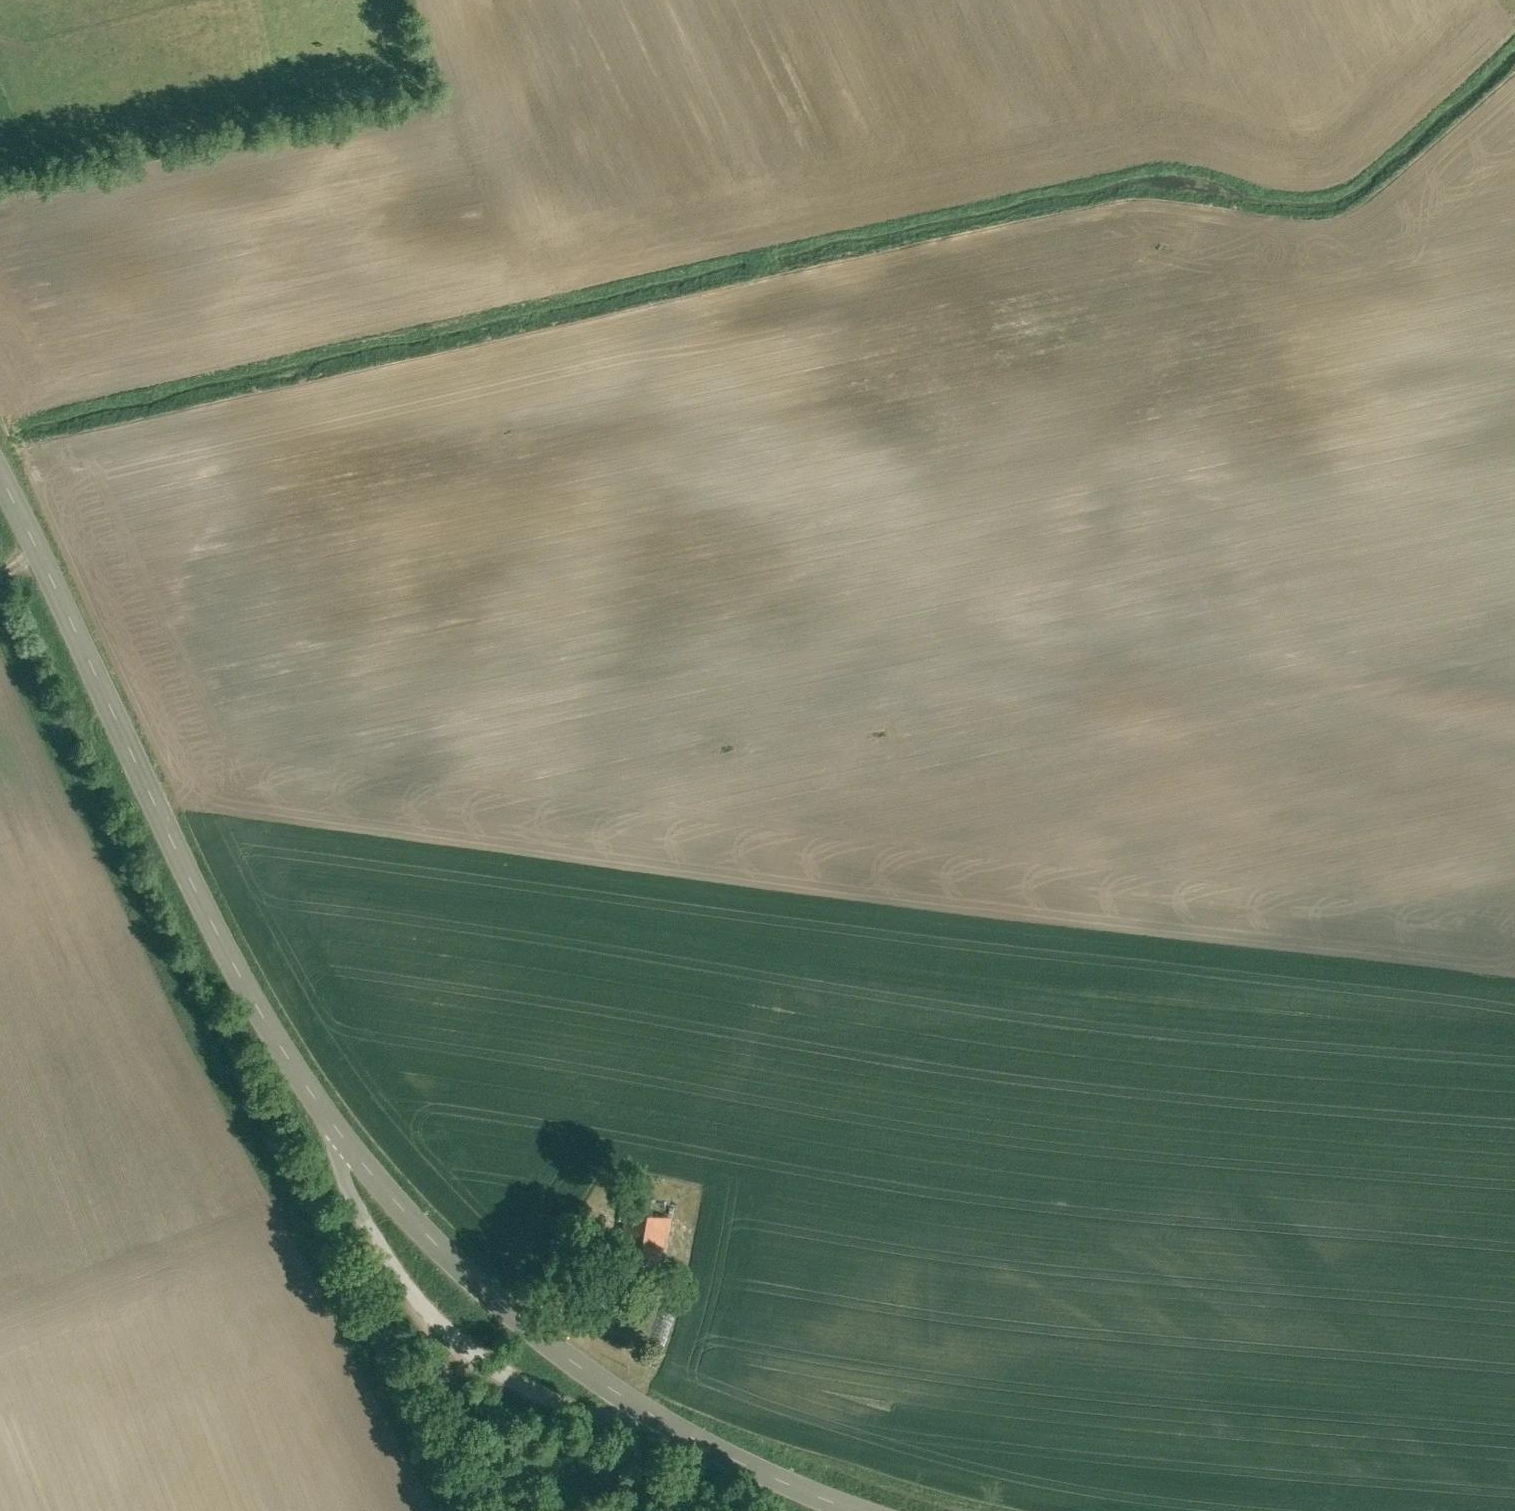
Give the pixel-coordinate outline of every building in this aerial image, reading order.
[(672,1217),(629,1209),(618,1274),(661,1282),(672,1217)]
